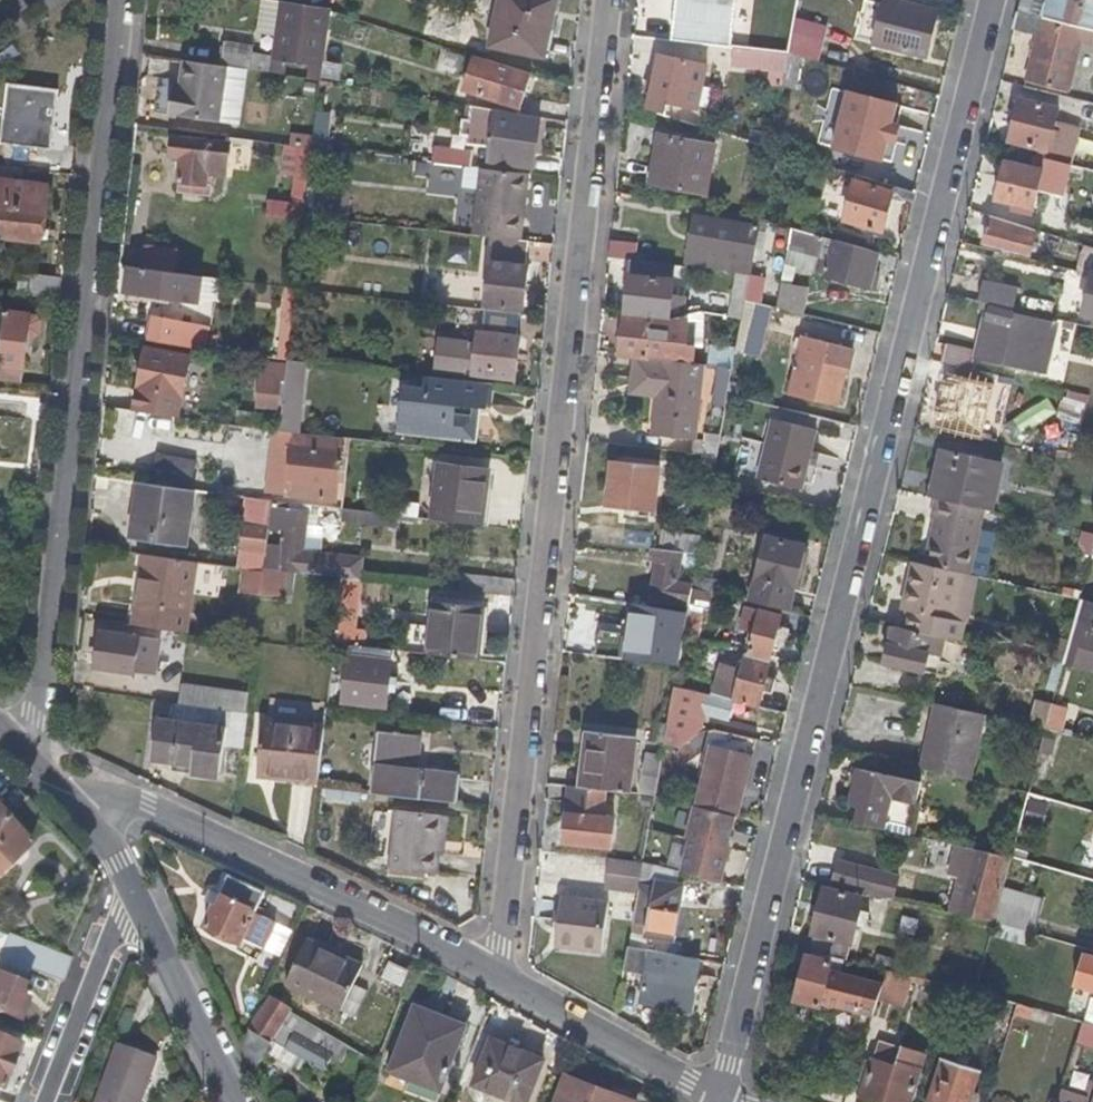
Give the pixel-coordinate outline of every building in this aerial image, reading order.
[(327,10),(327,7),(293,3),(266,0),(253,0),(251,21),(268,24),(268,29),(266,45),(265,57),(247,53),(248,47),(221,42),(217,65),(221,66),(254,70),(299,77),(319,80),(322,55),(327,10)] [(550,0),(497,0),(487,46),(538,56),(544,29),(550,0)] [(797,5),(775,0),(774,0),(768,38),(766,50),(788,52),(797,5)] [(938,11),(896,0),(883,0),(872,43),(927,56),(938,11)] [(1050,0),(1021,0),(1018,11),(1043,18),(1043,16),(1046,17),(1050,0)] [(1046,17),(1074,25),(1092,30),(1092,0),(1050,0),(1046,17)] [(1041,26),(1043,18),(1018,11),(1014,27),(1039,33),(1041,26)] [(456,39),(461,23),(439,16),(434,31),(456,39)] [(1072,35),(1074,25),(1046,17),(1043,16),(1043,18),(1041,26),(1055,30),(1072,35)] [(818,61),(828,26),(800,18),(788,52),(799,56),(818,61)] [(688,41),(689,24),(660,21),(659,33),(658,38),(688,41)] [(1074,25),(1072,35),(1092,40),(1092,30),(1074,25)] [(1063,69),(1070,41),(1072,35),(1055,30),(1041,26),(1039,33),(1027,80),(1060,89),(1065,71),(1063,69)] [(546,58),(552,30),(544,29),(538,56),(546,58)] [(751,48),(753,35),(722,30),(720,45),(731,47),(751,48)] [(248,47),(249,37),(222,33),(221,42),(248,47)] [(766,50),(768,38),(753,35),(751,48),(766,50)] [(60,47),(63,42),(57,38),(54,43),(60,47)] [(18,53),(12,44),(0,52),(0,67),(18,53)] [(786,65),(788,52),(766,50),(751,48),(731,47),(730,64),(768,68),(766,80),(782,83),(786,65)] [(794,87),(799,56),(788,52),(786,65),(782,83),(782,84),(794,87)] [(655,69),(658,54),(650,53),(647,67),(655,69)] [(40,74),(47,62),(33,54),(27,66),(40,74)] [(696,108),(706,65),(658,54),(655,69),(652,82),(650,90),(645,106),(665,111),(667,103),(696,108)] [(517,108),(528,73),(474,57),(463,91),(517,108)] [(213,119),(221,66),(217,65),(183,60),(180,86),(179,94),(171,93),(168,114),(213,119)] [(66,83),(70,77),(65,73),(62,80),(66,83)] [(777,114),(782,84),(782,83),(766,80),(761,111),(777,114)] [(51,149),(57,90),(7,85),(1,143),(51,149)] [(179,94),(180,86),(171,85),(171,93),(179,94)] [(887,139),(891,122),(896,105),(847,92),(833,146),(882,158),(887,139)] [(1063,165),(1074,128),(1053,122),(1056,109),(1019,99),(1008,139),(1040,148),(1036,158),(1063,165)] [(537,118),(493,110),(492,120),(537,126),(537,118)] [(531,169),(537,126),(492,120),(487,163),(531,169)] [(895,140),(899,126),(891,122),(887,139),(895,140)] [(223,171),(226,143),(161,135),(159,155),(171,156),(167,190),(210,195),(212,170),(223,171)] [(704,194),(714,145),(660,135),(650,184),(704,194)] [(466,167),(468,151),(433,146),(430,163),(466,167)] [(305,201),(311,149),(299,147),(292,199),(305,201)] [(1032,209),(1042,170),(1005,161),(995,199),(1015,205),(1025,207),(1032,209)] [(482,192),(485,169),(469,168),(467,190),(482,192)] [(518,240),(526,174),(485,169),(482,192),(477,235),(492,237),(518,240)] [(856,181),(858,175),(839,169),(836,181),(853,187),(856,181)] [(48,184),(23,182),(0,179),(0,195),(1,202),(20,204),(17,238),(42,241),(48,184)] [(883,230),(892,195),(892,190),(856,181),(853,187),(844,221),(883,230)] [(914,202),(915,193),(893,185),(892,190),(892,195),(914,202)] [(303,216),(305,201),(292,199),(292,204),(267,201),(265,222),(302,226),(303,216)] [(1028,255),(1036,230),(984,214),(982,223),(989,226),(984,242),(1028,255)] [(342,236),(345,221),(303,216),(302,226),(301,231),(342,236)] [(750,263),(757,225),(716,218),(708,267),(718,271),(738,273),(740,267),(734,266),(736,261),(744,263),(750,263)] [(522,265),(525,241),(518,240),(492,237),(490,261),(522,265)] [(873,270),(877,252),(825,237),(816,273),(875,288),(880,272),(873,270)] [(634,261),(635,243),(608,239),(606,257),(629,260),(634,261)] [(171,272),(174,249),(143,245),(139,268),(171,272)] [(781,280),(784,258),(772,256),(767,277),(781,280)] [(656,277),(658,264),(634,261),(629,260),(627,273),(656,277)] [(520,310),(525,265),(522,265),(490,261),(487,261),(481,306),(520,310)] [(748,274),(750,263),(744,263),(736,261),(734,266),(740,267),(738,273),(748,274)] [(672,279),(674,266),(658,264),(656,277),(672,279)] [(199,282),(200,276),(178,273),(171,272),(139,268),(126,266),(123,290),(175,298),(196,301),(199,282)] [(745,293),(748,274),(738,273),(718,271),(715,294),(733,296),(734,292),(745,293)] [(59,298),(61,277),(29,273),(27,293),(59,298)] [(667,317),(670,297),(672,279),(656,277),(627,273),(623,312),(625,312),(651,315),(667,317)] [(760,303),(764,277),(748,274),(745,293),(744,299),(760,303)] [(1092,316),(1092,277),(1089,276),(1082,313),(1092,316)] [(802,313),(808,287),(781,280),(775,307),(802,313)] [(994,306),(998,292),(972,285),(968,300),(984,304),(994,306)] [(681,315),(683,298),(670,297),(667,317),(681,315)] [(194,311),(196,301),(175,298),(174,308),(194,311)] [(765,325),(770,306),(760,303),(744,299),(741,312),(740,318),(735,347),(754,351),(760,324),(762,324),(765,325)] [(286,361),(292,305),(274,303),(267,358),(286,361)] [(992,316),(994,306),(984,304),(982,313),(992,316)] [(977,371),(991,374),(1014,380),(1043,386),(1060,321),(994,306),(992,316),(977,371)] [(515,335),(517,313),(482,309),(480,331),(515,335)] [(26,338),(34,340),(39,334),(40,332),(41,320),(36,315),(4,311),(1,337),(0,343),(0,367),(22,370),(26,338)] [(719,361),(725,316),(703,312),(702,315),(697,358),(719,361)] [(684,337),(685,314),(681,315),(667,317),(651,315),(651,319),(650,333),(657,334),(684,337)] [(649,343),(650,333),(651,319),(623,316),(618,354),(634,356),(643,357),(647,358),(649,343)] [(188,346),(192,323),(151,317),(147,339),(188,346)] [(198,349),(200,325),(192,323),(188,346),(189,347),(198,349)] [(513,380),(518,335),(515,335),(480,331),(476,330),(474,343),(467,342),(464,373),(513,380)] [(655,344),(657,334),(650,333),(649,343),(655,344)] [(685,348),(684,337),(657,334),(655,344),(672,346),(685,348)] [(841,373),(843,364),(849,366),(854,350),(804,337),(797,369),(790,391),(834,402),(841,373)] [(464,373),(467,342),(435,338),(430,370),(464,373)] [(672,361),(672,346),(655,344),(649,343),(647,358),(672,361)] [(973,370),(978,351),(949,344),(944,364),(956,367),(973,370)] [(691,363),(692,349),(685,348),(672,346),(672,361),(691,363)] [(180,417),(189,354),(145,347),(135,410),(173,416),(180,417)] [(640,382),(643,357),(634,356),(629,393),(656,397),(658,384),(640,382)] [(647,358),(643,357),(640,382),(658,384),(656,397),(652,434),(693,439),(702,364),(691,363),(672,361),(647,358)] [(283,384),(285,366),(261,364),(259,380),(283,384)] [(22,370),(0,367),(0,380),(21,382),(22,370)] [(988,386),(991,374),(977,371),(973,370),(956,367),(954,377),(988,386)] [(981,438),(993,387),(988,386),(954,377),(946,375),(933,425),(981,438)] [(482,407),(485,383),(412,376),(411,393),(402,393),(397,432),(454,439),(472,441),(475,407),(482,407)] [(280,409),(283,384),(259,380),(256,406),(280,409)] [(1081,424),(1088,396),(1066,391),(1059,418),(1081,424)] [(804,487),(818,430),(775,418),(761,475),(804,487)] [(305,448),(307,435),(292,433),(291,447),(305,448)] [(703,440),(693,439),(692,453),(715,455),(718,434),(704,433),(703,440)] [(334,499),(339,438),(307,435),(305,448),(291,447),(287,482),(291,483),(290,494),(334,499)] [(988,510),(999,466),(940,452),(929,497),(933,498),(982,509),(988,510)] [(653,512),(659,466),(611,461),(606,507),(653,512)] [(479,525),(481,489),(482,469),(436,465),(431,520),(479,525)] [(187,547),(195,490),(138,482),(132,530),(167,535),(166,544),(187,547)] [(485,526),(488,489),(481,489),(479,525),(485,526)] [(267,526),(270,501),(251,498),(248,523),(267,526)] [(966,574),(982,509),(933,498),(929,516),(935,518),(935,521),(924,565),(958,572),(966,574)] [(323,538),(303,536),(305,519),(306,506),(270,501),(267,526),(263,553),(261,568),(281,570),(302,573),(310,574),(340,577),(357,580),(358,580),(360,559),(321,554),(323,538)] [(365,524),(366,513),(341,510),(340,521),(365,524)] [(386,526),(388,516),(366,513),(365,524),(386,526)] [(323,538),(324,529),(313,528),(314,520),(305,519),(303,536),(323,538)] [(263,553),(267,526),(248,523),(243,523),(239,549),(263,553)] [(166,544),(167,535),(132,530),(131,539),(166,544)] [(697,555),(701,538),(663,532),(661,550),(682,553),(685,553),(697,555)] [(789,611),(805,547),(766,536),(762,554),(760,554),(756,554),(755,560),(754,564),(758,566),(749,601),(789,611)] [(692,584),(676,581),(679,557),(682,553),(661,550),(652,549),(652,559),(657,561),(650,599),(688,606),(689,604),(692,587),(692,584)] [(132,623),(142,553),(133,551),(124,622),(132,623)] [(184,631),(194,560),(142,553),(132,623),(184,631)] [(696,561),(697,555),(685,553),(685,556),(684,559),(696,561)] [(947,619),(958,572),(924,565),(911,561),(899,608),(907,610),(902,628),(932,634),(957,640),(961,623),(947,619)] [(278,594),(280,580),(281,570),(261,568),(242,567),(242,570),(239,590),(278,594)] [(301,582),(302,573),(281,570),(280,580),(301,582)] [(961,623),(972,575),(966,574),(958,572),(947,619),(961,623)] [(510,595),(512,578),(460,573),(457,590),(491,594),(510,595)] [(351,630),(357,580),(340,577),(333,643),(361,646),(362,632),(351,630)] [(709,591),(712,581),(694,577),(692,584),(692,587),(709,591)] [(706,608),(711,592),(709,591),(692,587),(689,604),(704,608),(706,608)] [(1080,598),(1069,641),(1063,663),(1090,671),(1092,660),(1092,602),(1080,598)] [(476,659),(481,607),(431,603),(430,625),(427,653),(476,659)] [(701,622),(704,608),(689,604),(688,606),(687,612),(686,619),(701,622)] [(770,656),(775,640),(778,627),(780,616),(745,607),(739,629),(754,633),(749,651),(770,656)] [(679,661),(683,634),(686,620),(647,614),(645,625),(644,634),(633,632),(598,628),(595,653),(640,658),(641,655),(679,661)] [(698,638),(701,622),(686,619),(686,620),(683,634),(698,638)] [(248,635),(249,624),(240,623),(238,634),(248,635)] [(644,634),(645,625),(635,623),(633,632),(644,634)] [(923,671),(932,634),(902,628),(892,626),(883,663),(923,671)] [(784,640),(786,635),(785,630),(778,627),(775,640),(782,643),(784,640)] [(137,657),(140,637),(100,631),(95,667),(149,675),(151,659),(137,657)] [(1063,663),(1069,641),(1058,637),(1051,661),(1063,663)] [(769,660),(770,656),(749,651),(748,656),(769,660)] [(762,690),(765,677),(769,660),(748,656),(745,655),(740,673),(739,680),(734,701),(758,707),(762,690)] [(384,705),(389,663),(348,658),(343,700),(384,705)] [(1055,693),(1063,663),(1051,661),(1049,671),(1054,672),(1048,691),(1055,693)] [(734,701),(739,680),(724,676),(719,697),(734,701)] [(772,693),(776,680),(765,677),(762,690),(772,693)] [(247,711),(249,692),(186,684),(183,702),(247,711)] [(730,720),(734,701),(719,697),(674,686),(669,721),(670,721),(670,722),(671,723),(671,724),(671,725),(670,725),(670,726),(669,726),(668,726),(664,745),(676,747),(678,737),(681,736),(683,728),(698,731),(701,733),(705,715),(730,720)] [(1045,728),(1052,703),(1038,699),(1031,724),(1045,728)] [(1057,731),(1064,706),(1052,703),(1045,728),(1057,731)] [(971,779),(985,715),(935,704),(927,745),(924,761),(922,769),(971,779)] [(215,771),(221,720),(156,713),(152,756),(193,761),(192,768),(215,771)] [(668,726),(668,724),(656,722),(654,743),(664,745),(668,726)] [(318,780),(324,728),(263,723),(258,779),(280,781),(282,775),(318,780)] [(1051,754),(1057,731),(1045,728),(1039,750),(1051,754)] [(457,803),(459,773),(412,767),(416,734),(378,730),(372,794),(457,803)] [(630,791),(635,736),(584,730),(582,750),(589,751),(586,787),(605,789),(630,791)] [(740,816),(758,740),(728,733),(717,730),(706,773),(698,806),(735,814),(740,816)] [(680,748),(687,742),(696,736),(701,733),(698,731),(697,733),(689,737),(681,740),(681,736),(678,737),(676,747),(678,748),(680,748)] [(924,761),(927,745),(921,744),(918,760),(924,761)] [(586,787),(589,751),(582,750),(577,786),(586,787)] [(909,834),(919,781),(856,767),(848,804),(858,807),(854,822),(909,834)] [(317,788),(318,780),(282,775),(280,781),(282,786),(317,788)] [(611,846),(615,818),(603,815),(602,813),(605,789),(586,787),(577,786),(570,785),(563,841),(595,844),(611,846)] [(727,850),(735,814),(698,806),(697,805),(688,840),(690,841),(727,850)] [(436,851),(440,815),(394,810),(388,868),(440,874),(442,851),(436,851)] [(442,851),(445,816),(440,815),(436,851),(442,851)] [(28,841),(5,817),(0,822),(0,868),(28,841)] [(723,881),(730,850),(727,850),(690,841),(683,872),(723,881)] [(1005,881),(1011,856),(956,845),(950,873),(960,876),(953,905),(990,915),(999,880),(1005,881)] [(639,884),(643,862),(614,858),(612,888),(619,889),(632,891),(637,891),(639,884)] [(869,891),(875,869),(837,859),(830,882),(869,891)] [(650,887),(654,865),(643,862),(639,884),(650,887)] [(242,940),(263,890),(254,886),(251,881),(241,877),(239,878),(227,873),(219,893),(221,894),(217,904),(214,904),(212,907),(204,924),(242,940)] [(675,925),(681,895),(684,884),(656,879),(651,909),(649,915),(647,924),(645,934),(673,939),(674,933),(675,925)] [(995,915),(999,901),(1005,881),(999,880),(990,915),(995,915)] [(647,900),(650,887),(639,884),(637,891),(636,898),(647,900)] [(859,925),(862,916),(856,914),(860,899),(860,896),(823,887),(811,933),(813,934),(842,941),(849,943),(854,924),(859,925)] [(871,902),(873,895),(861,892),(860,896),(860,899),(871,902)] [(884,912),(887,898),(873,895),(871,902),(869,908),(884,912)] [(610,932),(612,904),(566,898),(566,907),(562,943),(562,947),(609,951),(610,932)] [(1034,934),(1040,912),(999,901),(995,915),(994,922),(998,923),(1034,934)] [(838,957),(842,941),(813,934),(809,950),(811,951),(833,956),(838,957)] [(327,942),(311,935),(308,940),(325,948),(327,942)] [(340,1012),(362,964),(325,948),(308,940),(306,939),(285,986),(340,1012)] [(690,1011),(696,980),(698,967),(700,959),(628,945),(624,967),(646,971),(640,1001),(690,1011)] [(833,956),(811,951),(810,956),(831,961),(833,956)] [(879,996),(883,983),(842,973),(845,959),(838,957),(833,956),(831,961),(810,956),(806,955),(794,999),(833,1010),(835,1003),(873,1013),(879,996)] [(27,968),(4,959),(0,958),(0,974),(21,982),(27,968)] [(401,985),(407,970),(389,962),(383,977),(401,985)] [(902,1003),(911,975),(887,969),(883,983),(879,996),(902,1003)] [(17,994),(21,982),(0,974),(0,1010),(17,1017),(24,997),(17,994)] [(358,1019),(370,992),(355,986),(343,1012),(358,1019)] [(274,1040),(290,1013),(290,1012),(269,999),(240,1049),(253,1075),(266,1053),(274,1040)] [(1014,1013),(1018,1004),(1007,1000),(1003,1012),(1005,1013),(1013,1016),(1014,1013)] [(443,1090),(467,1024),(416,1002),(390,1068),(443,1090)] [(1027,1017),(1031,1007),(1018,1004),(1014,1013),(1027,1017)] [(346,1046),(312,1027),(290,1013),(274,1040),(301,1056),(323,1070),(332,1055),(339,1058),(346,1046)] [(1005,1042),(1013,1016),(1005,1013),(997,1038),(1005,1042)] [(1082,1021),(1069,1061),(1092,1070),(1092,1024),(1082,1021)] [(18,1040),(0,1033),(0,1087),(18,1040)] [(543,1059),(491,1039),(474,1084),(521,1101),(526,1101),(543,1059)] [(301,1056),(274,1040),(266,1053),(294,1069),(301,1056)] [(156,1057),(118,1042),(95,1101),(138,1101),(156,1057)] [(975,1083),(979,1068),(944,1057),(929,1101),(968,1101),(971,1093),(975,1083)] [(862,1092),(871,1063),(859,1058),(850,1087),(862,1092)] [(894,1068),(896,1061),(889,1058),(887,1065),(894,1068)] [(920,1069),(896,1061),(894,1068),(887,1065),(873,1060),(871,1063),(862,1092),(861,1096),(879,1101),(909,1101),(920,1069)] [(1092,1079),(1092,1070),(1069,1061),(1066,1071),(1092,1081),(1092,1079)] [(567,1076),(557,1101),(634,1101),(567,1076)] [(980,1096),(980,1085),(975,1083),(971,1093),(980,1096)] [(1088,1098),(1064,1089),(1060,1101),(1092,1101),(1092,1084),(1088,1098)] [(980,1096),(971,1093),(968,1101),(978,1101),(980,1096)]
